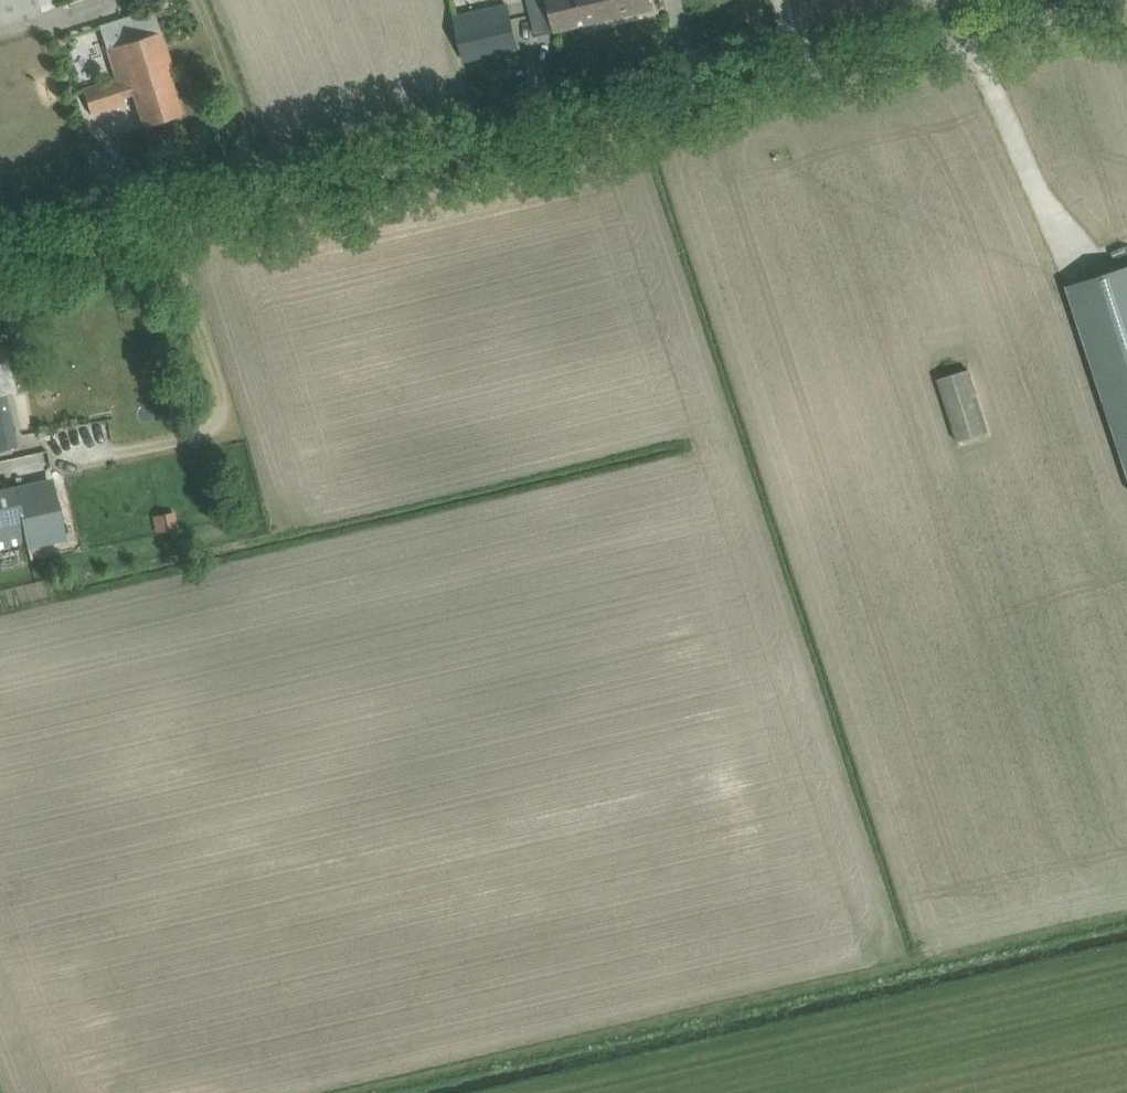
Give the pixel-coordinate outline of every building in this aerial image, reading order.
[(40,15),(36,0),(0,0),(0,26),(40,15)] [(590,0),(529,0),(537,35),(595,22),(590,0)] [(595,22),(654,8),(652,0),(590,0),(595,22)] [(455,17),(461,38),(466,60),(517,47),(507,4),(455,17)] [(82,89),(90,114),(126,103),(123,97),(134,93),(144,126),(181,114),(171,82),(176,80),(154,9),(100,26),(117,78),(82,89)] [(1085,259),(1126,388),(1126,246),(1085,259)] [(987,432),(967,369),(937,379),(957,442),(987,432)] [(17,446),(4,393),(0,394),(0,450),(17,446)] [(0,489),(0,547),(26,541),(15,490),(14,485),(0,489)] [(174,512),(156,516),(159,530),(177,526),(174,512)]
